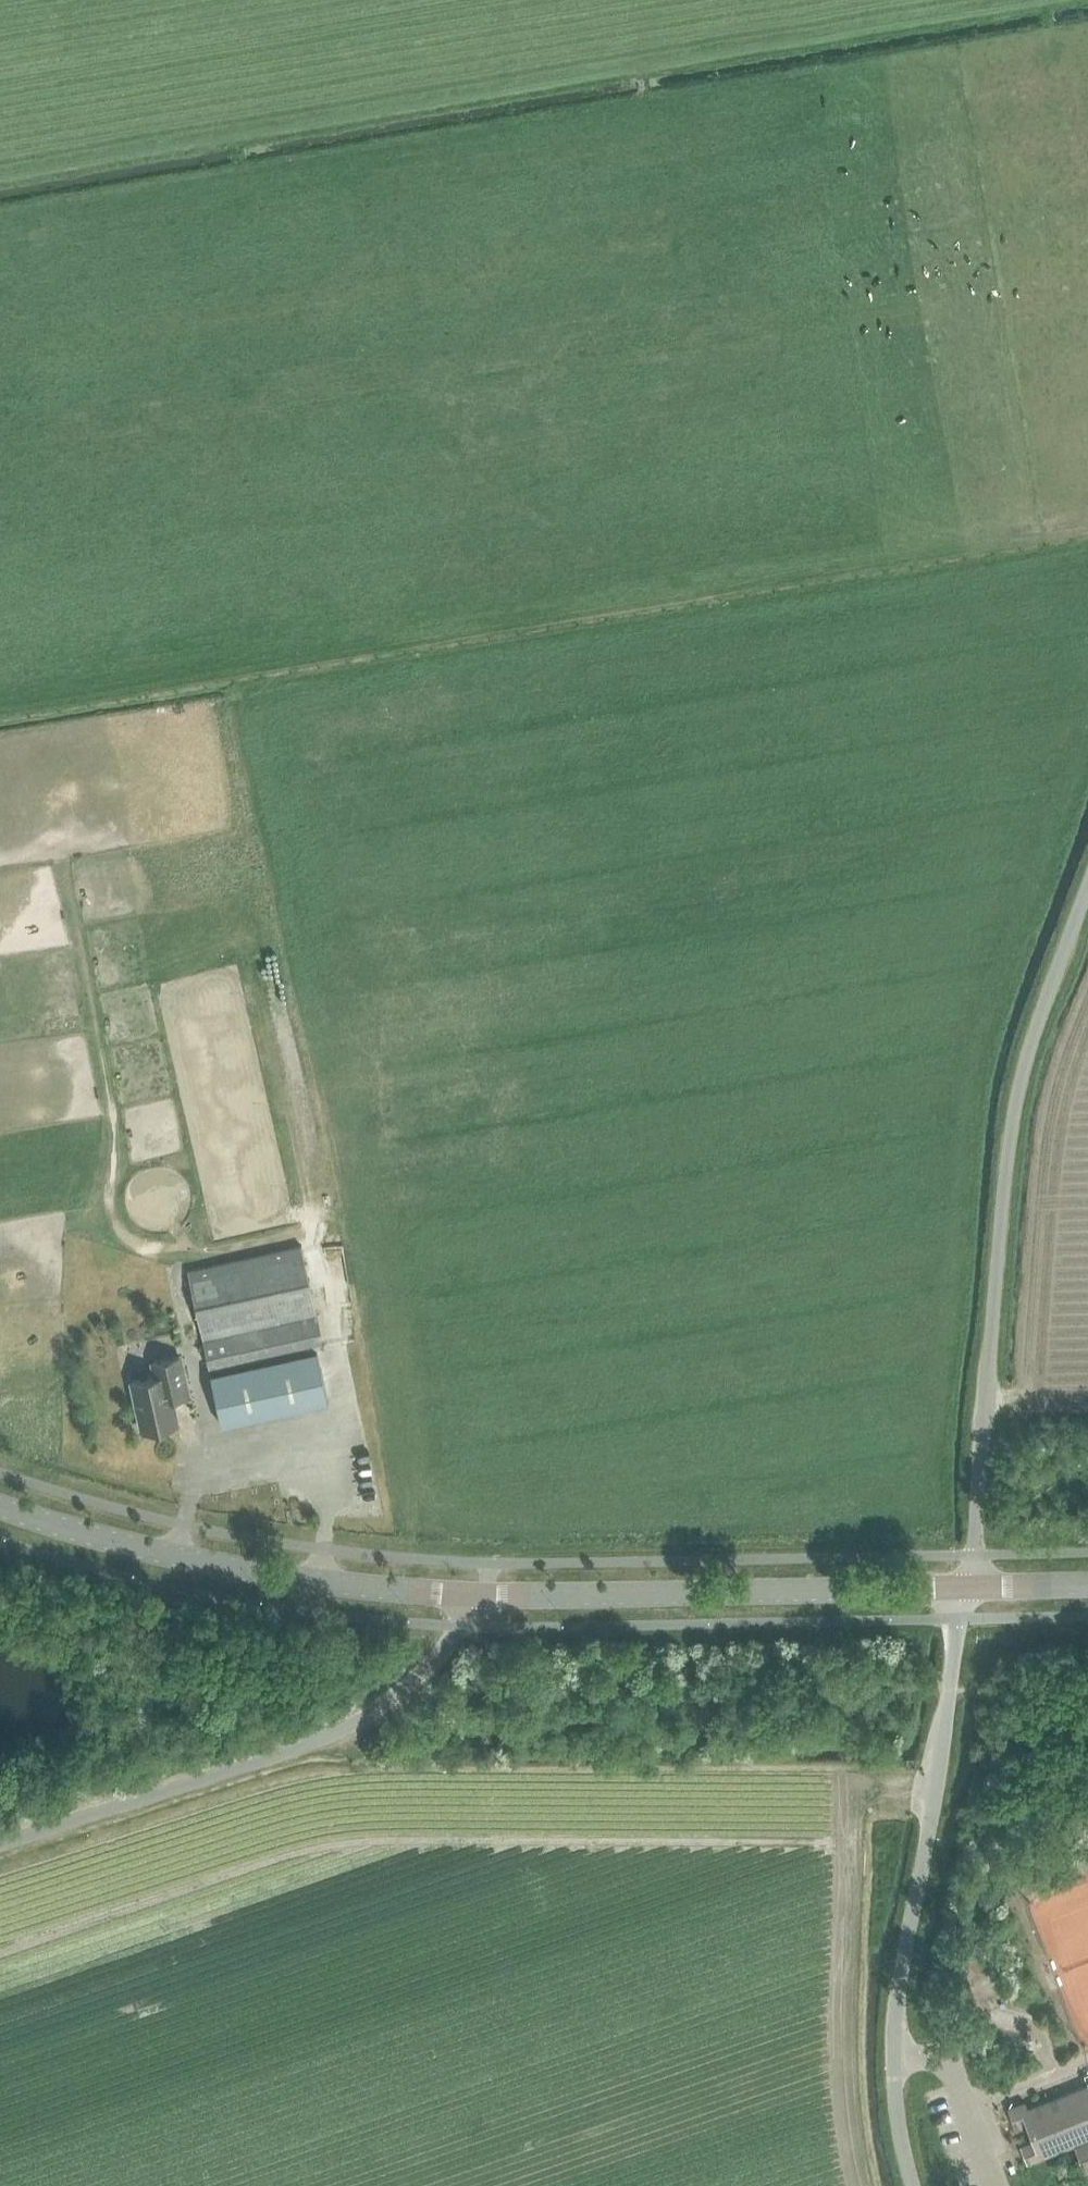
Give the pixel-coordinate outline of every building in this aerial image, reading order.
[(203,1339),(210,1370),(222,1424),(327,1401),(316,1347),(324,1345),(316,1314),(302,1246),(188,1270),(203,1339)] [(132,1380),(143,1430),(177,1422),(171,1396),(187,1393),(179,1355),(153,1361),(156,1375),(132,1380)] [(1083,2159),(1087,2157),(1087,2088),(1027,2109),(1025,2102),(1007,2109),(1014,2128),(1026,2124),(1031,2141),(1019,2145),(1025,2163),(1073,2146),(1078,2161),(1083,2159)]
